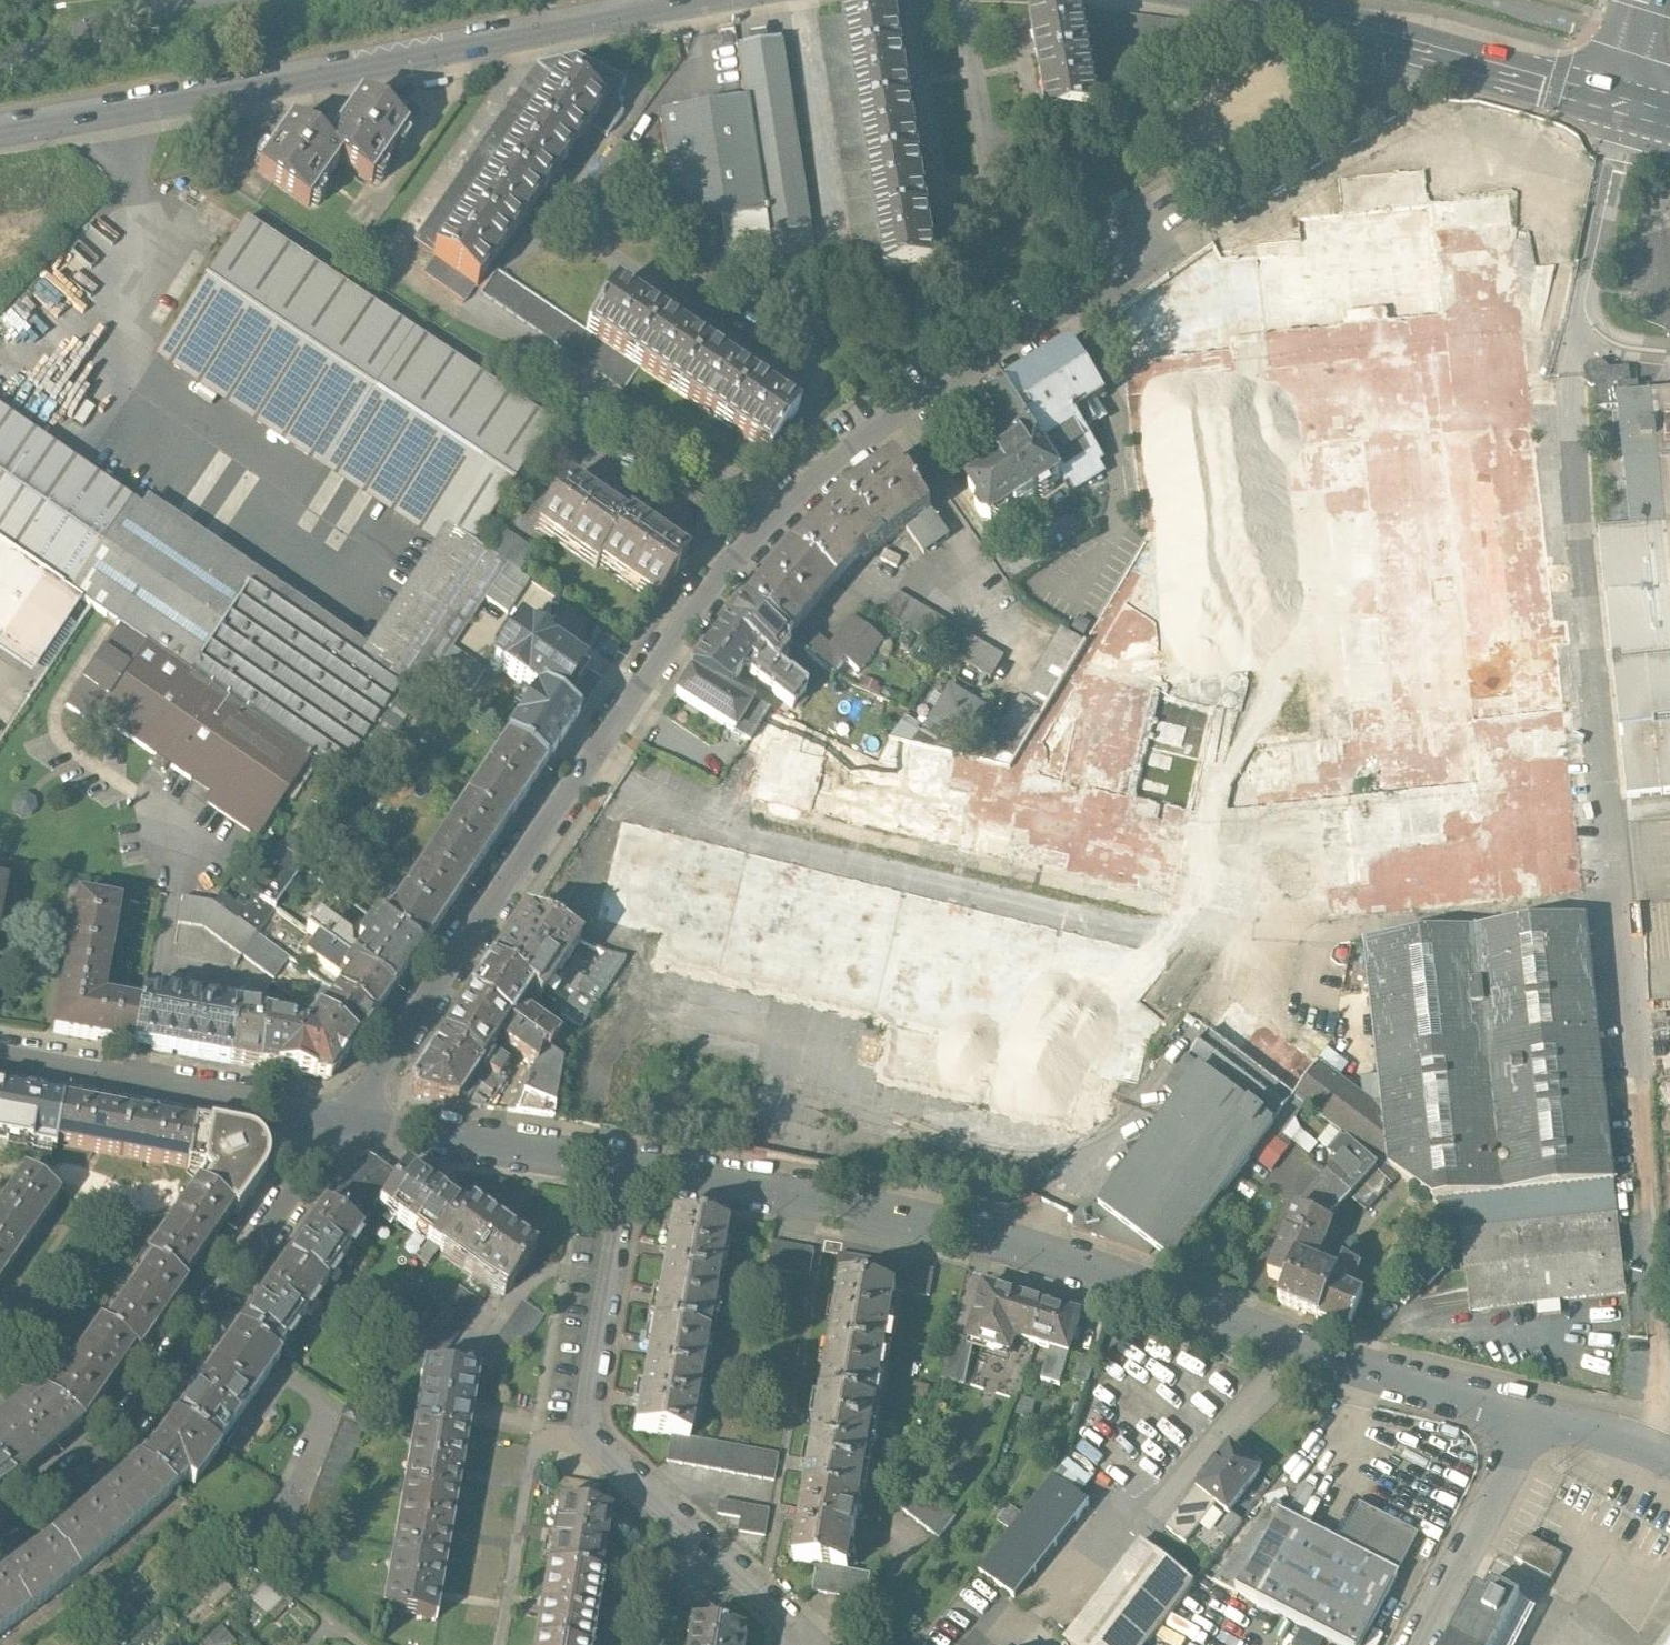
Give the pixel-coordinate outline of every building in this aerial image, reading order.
[(841,15),(850,67),(901,59),(892,3),(841,11),(841,15)] [(1038,70),(1091,61),(1086,35),(1080,5),(1028,15),(1038,70)] [(1080,5),(1086,35),(1189,50),(1194,22),(1080,5)] [(865,292),(885,289),(875,226),(867,172),(858,120),(850,67),(841,15),(818,19),(865,292)] [(759,46),(736,50),(745,103),(765,223),(721,231),(726,268),(773,262),(775,270),(815,272),(813,258),(781,42),(759,46)] [(901,59),(850,67),(858,120),(909,111),(901,59)] [(1101,114),(1091,61),(1038,70),(1048,124),(1101,114)] [(528,124),(560,80),(604,110),(592,127),(606,138),(623,115),(618,101),(624,86),(576,63),(534,72),(414,241),(435,256),(465,213),(497,169),(528,124)] [(560,80),(528,124),(572,155),(592,127),(604,110),(560,80)] [(361,99),(324,150),(337,160),(370,183),(407,132),(361,99)] [(721,231),(765,223),(745,103),(702,110),(658,117),(677,233),(721,231)] [(909,111),(858,120),(867,172),(918,164),(909,111)] [(540,200),(572,155),(528,124),(497,169),(540,200)] [(304,206),(337,160),(324,150),(289,125),(256,172),(304,206)] [(918,164),(867,172),(875,226),(927,218),(918,164)] [(497,169),(465,213),(509,244),(540,200),(497,169)] [(477,289),(509,244),(465,213),(435,256),(433,258),(475,287),(477,289)] [(938,280),(927,218),(875,226),(885,289),(938,280)] [(248,223),(155,359),(433,547),(444,530),(472,548),(553,429),(248,223)] [(475,287),(433,258),(422,274),(463,304),(475,287)] [(500,279),(487,295),(613,379),(625,362),(585,335),(517,289),(500,279)] [(625,362),(630,365),(661,320),(616,289),(585,335),(625,362)] [(630,365),(676,396),(707,350),(661,320),(630,365)] [(1105,393),(1070,337),(1001,380),(1006,387),(1037,436),(1067,483),(1070,480),(1076,490),(1106,471),(1100,462),(1105,459),(1087,430),(1084,425),(1075,411),(1086,405),(1097,398),(1105,393)] [(676,396),(721,426),(752,381),(707,350),(676,396)] [(1598,405),(1619,403),(1618,390),(1638,388),(1638,380),(1631,380),(1629,365),(1610,367),(1601,360),(1589,361),(1584,364),(1586,380),(1589,383),(1595,383),(1598,405)] [(797,411),(752,381),(721,426),(766,457),(797,411)] [(971,399),(975,406),(1000,390),(996,384),(971,399)] [(1669,789),(1669,385),(1638,388),(1618,390),(1619,403),(1632,524),(1599,528),(1625,794),(1669,789)] [(975,406),(1000,445),(1017,434),(1023,445),(1037,436),(1006,387),(1000,390),(975,406)] [(1109,416),(1097,398),(1086,405),(1094,419),(1084,425),(1087,430),(1109,416)] [(68,592),(131,500),(0,412),(0,547),(68,592)] [(544,452),(571,470),(594,433),(568,416),(544,452)] [(992,530),(1067,483),(1037,436),(1023,445),(1017,434),(1000,445),(995,448),(994,453),(998,458),(961,480),(992,530)] [(896,458),(847,495),(882,540),(887,547),(910,529),(927,553),(951,534),(896,458)] [(595,572),(599,566),(628,524),(571,485),(538,533),(595,572)] [(882,540),(847,495),(787,548),(834,588),(882,540)] [(143,508),(131,500),(68,592),(90,607),(119,627),(147,646),(310,756),(361,790),(418,703),(355,661),(365,647),(148,500),(143,508)] [(632,517),(628,524),(599,566),(647,599),(657,606),(691,558),(632,517)] [(476,551),(472,548),(444,530),(433,547),(365,647),(355,661),(418,703),(491,592),(505,571),(476,551)] [(517,553),(488,534),(476,551),(505,571),(517,553)] [(90,607),(68,592),(0,547),(0,654),(31,675),(36,667),(45,673),(90,607)] [(834,588),(787,548),(743,600),(791,639),(834,588)] [(506,616),(529,583),(507,568),(485,602),(506,616)] [(1004,655),(897,590),(883,613),(990,677),(1004,655)] [(791,639),(743,600),(722,629),(779,670),(788,658),(786,645),(791,639)] [(818,636),(805,653),(834,675),(845,662),(858,672),(882,640),(851,616),(828,644),(818,636)] [(91,729),(98,719),(147,646),(119,627),(63,710),(91,729)] [(779,670),(722,629),(690,658),(740,682),(748,674),(799,709),(811,693),(779,670)] [(537,698),(506,743),(545,769),(600,686),(519,631),(494,669),(537,698)] [(254,839),(310,756),(147,646),(98,719),(210,795),(204,805),(254,839)] [(439,672),(471,693),(486,671),(453,650),(439,672)] [(740,682),(690,658),(668,703),(769,751),(761,767),(795,783),(824,723),(775,699),(740,682)] [(964,736),(982,702),(943,681),(925,716),(964,736)] [(503,837),(545,769),(506,743),(464,811),(503,837)] [(464,811),(425,868),(464,895),(503,837),(464,811)] [(1179,943),(1176,955),(602,828),(581,920),(644,934),(637,965),(873,1017),(868,1039),(877,1041),(867,1086),(1080,1133),(1087,1101),(1111,1107),(1117,1076),(1135,1080),(1154,993),(1186,1000),(1198,947),(1179,943)] [(286,853),(255,895),(277,911),(308,869),(286,853)] [(424,952),(464,895),(425,868),(385,925),(424,952)] [(0,881),(0,945),(11,883),(0,881)] [(260,935),(277,911),(255,895),(253,899),(249,903),(242,898),(238,903),(223,893),(216,903),(260,935)] [(102,1042),(136,1048),(143,1006),(105,1000),(122,906),(79,898),(74,927),(55,1034),(102,1042)] [(292,958),(260,935),(216,903),(183,899),(180,925),(204,928),(276,980),(292,958)] [(1478,928),(1539,923),(1537,900),(1444,907),(1446,931),(1478,928)] [(396,994),(424,952),(385,925),(379,934),(373,930),(362,946),(320,918),(309,934),(320,942),(396,994)] [(577,944),(522,918),(487,968),(527,995),(537,1002),(577,944)] [(1587,919),(1366,943),(1380,1076),(1382,1099),(1383,1111),(1389,1164),(1464,1228),(1472,1306),(1627,1290),(1587,919)] [(351,979),(340,994),(378,1020),(396,994),(320,942),(309,958),(340,980),(344,975),(351,979)] [(582,979),(559,1015),(580,1029),(625,959),(604,953),(586,981),(582,979)] [(512,1017),(527,995),(487,968),(464,1002),(504,1029),(512,1017)] [(324,1007),(318,1016),(361,1045),(378,1020),(340,994),(329,1010),(324,1007)] [(144,1001),(143,1006),(136,1048),(143,1049),(236,1066),(241,1009),(165,997),(164,1004),(151,1002),(144,1001)] [(1295,1096),(1320,1063),(1234,999),(1209,1032),(1295,1096)] [(483,1059),(495,1042),(504,1029),(464,1002),(438,1040),(477,1067),(483,1059)] [(269,1013),(241,1009),(236,1066),(265,1071),(268,1021),(269,1013)] [(309,1029),(268,1021),(265,1071),(335,1083),(361,1045),(318,1016),(309,1029)] [(512,1017),(504,1029),(495,1042),(530,1066),(536,1070),(544,1057),(557,1039),(526,1018),(522,1024),(512,1017)] [(454,1104),(477,1067),(438,1040),(409,1086),(412,1099),(454,1104)] [(487,1062),(483,1059),(477,1067),(497,1081),(506,1068),(491,1057),(487,1062)] [(530,1066),(519,1095),(552,1111),(561,1066),(544,1057),(536,1070),(530,1066)] [(1164,1090),(1177,1100),(1200,1071),(1186,1061),(1164,1090)] [(1382,1099),(1369,1100),(1363,1095),(1320,1063),(1295,1096),(1389,1164),(1383,1111),(1382,1099)] [(1177,1100),(1097,1207),(1171,1263),(1274,1126),(1200,1071),(1177,1100)] [(1362,1076),(1363,1095),(1369,1100),(1382,1099),(1380,1076),(1362,1076)] [(64,1102),(6,1091),(0,1090),(0,1133),(57,1143),(64,1102)] [(57,1143),(122,1155),(130,1113),(64,1102),(57,1143)] [(195,1124),(130,1113),(122,1155),(188,1166),(195,1124)] [(248,1134),(195,1124),(188,1166),(201,1186),(236,1212),(268,1166),(264,1145),(248,1134)] [(1318,1139),(1339,1158),(1351,1143),(1329,1127),(1318,1139)] [(1377,1168),(1351,1143),(1339,1158),(1325,1172),(1350,1196),(1377,1168)] [(388,1171),(374,1162),(375,1161),(373,1160),(368,1167),(358,1167),(345,1186),(344,1185),(336,1196),(337,1197),(329,1207),(327,1209),(360,1231),(380,1204),(380,1205),(399,1178),(389,1172),(388,1171)] [(380,1205),(440,1249),(466,1212),(406,1169),(399,1178),(380,1205)] [(0,1210),(0,1227),(29,1247),(64,1196),(28,1170),(0,1210)] [(1322,1222),(1350,1196),(1325,1172),(1309,1192),(1295,1211),(1322,1222)] [(236,1212),(201,1186),(149,1258),(154,1262),(184,1284),(236,1212)] [(324,1206),(239,1328),(276,1354),(362,1233),(360,1231),(327,1209),(324,1206)] [(535,1251),(471,1206),(466,1212),(440,1249),(459,1262),(462,1257),(489,1276),(486,1281),(504,1294),(535,1251)] [(1333,1227),(1322,1222),(1295,1211),(1268,1277),(1286,1284),(1296,1259),(1317,1267),(1333,1227)] [(670,1217),(661,1272),(717,1281),(727,1227),(670,1217)] [(29,1247),(0,1227),(0,1288),(29,1247)] [(809,1275),(814,1249),(771,1242),(767,1269),(809,1275)] [(834,1279),(838,1280),(893,1290),(930,1296),(934,1269),(839,1253),(834,1279)] [(246,1307),(269,1264),(255,1256),(232,1300),(246,1307)] [(1338,1275),(1317,1267),(1296,1259),(1286,1284),(1278,1303),(1319,1320),(1338,1275)] [(1344,1259),(1338,1275),(1319,1320),(1349,1332),(1364,1296),(1351,1290),(1361,1266),(1344,1259)] [(190,1288),(184,1284),(154,1262),(106,1328),(138,1351),(142,1354),(190,1288)] [(708,1336),(717,1281),(661,1272),(652,1326),(708,1336)] [(838,1280),(828,1337),(883,1346),(893,1290),(838,1280)] [(416,1347),(437,1362),(482,1298),(461,1283),(416,1347)] [(1013,1337),(1030,1342),(1042,1303),(981,1284),(965,1336),(964,1339),(973,1342),(1009,1353),(1013,1337)] [(544,1315),(523,1300),(480,1361),(501,1376),(544,1315)] [(1080,1314),(1042,1303),(1030,1342),(1068,1354),(1080,1314)] [(84,1426),(138,1351),(106,1328),(102,1325),(48,1399),(84,1426)] [(652,1326),(643,1377),(699,1387),(708,1336),(652,1326)] [(276,1354),(239,1328),(190,1398),(182,1409),(176,1417),(217,1447),(280,1357),(276,1354)] [(964,1383),(973,1342),(964,1339),(965,1336),(947,1332),(938,1377),(964,1383)] [(874,1403),(883,1346),(828,1337),(818,1394),(874,1403)] [(425,1366),(415,1427),(469,1437),(479,1376),(425,1366)] [(691,1438),(699,1387),(643,1377),(634,1428),(669,1434),(691,1438)] [(84,1426),(48,1399),(36,1390),(0,1421),(0,1470),(16,1481),(27,1473),(84,1426)] [(818,1394),(809,1449),(864,1459),(874,1403),(818,1394)] [(1029,1416),(1035,1400),(1023,1396),(1017,1412),(1029,1416)] [(366,1425),(342,1416),(288,1559),(311,1568),(366,1425)] [(219,1449),(217,1447),(176,1417),(139,1463),(174,1490),(186,1477),(194,1483),(195,1482),(219,1449)] [(415,1427),(404,1488),(458,1498),(469,1437),(415,1427)] [(779,1453),(691,1438),(669,1434),(665,1461),(774,1480),(779,1453)] [(1261,1471),(1228,1445),(1194,1488),(1196,1489),(1215,1504),(1227,1514),(1261,1471)] [(854,1514),(864,1459),(809,1449),(799,1505),(854,1514)] [(139,1463),(95,1502),(123,1535),(174,1490),(139,1463)] [(0,1470),(0,1494),(7,1488),(16,1481),(0,1470)] [(1089,1504),(1052,1475),(1021,1515),(1008,1505),(996,1521),(1008,1530),(977,1569),(1014,1599),(1089,1504)] [(548,1503),(559,1505),(598,1511),(602,1486),(553,1477),(548,1503)] [(939,1537),(954,1518),(911,1484),(896,1504),(939,1537)] [(404,1488),(393,1549),(447,1559),(458,1498),(404,1488)] [(1185,1543),(1215,1504),(1196,1489),(1166,1527),(1185,1543)] [(718,1499),(716,1513),(741,1517),(738,1531),(764,1535),(769,1508),(718,1499)] [(123,1535),(95,1502),(51,1540),(78,1575),(123,1535)] [(1214,1583),(1235,1594),(1277,1512),(1281,1506),(1275,1503),(1218,1575),(1214,1583)] [(559,1505),(548,1568),(599,1577),(611,1514),(598,1511),(559,1505)] [(845,1570),(854,1514),(799,1505),(789,1560),(815,1564),(845,1570)] [(1339,1544),(1398,1574),(1418,1535),(1359,1505),(1339,1544)] [(1606,1536),(1620,1544),(1634,1520),(1619,1511),(1606,1536)] [(1398,1574),(1339,1544),(1277,1512),(1235,1594),(1335,1644),(1362,1644),(1398,1574)] [(1241,1522),(1232,1514),(1218,1530),(1228,1538),(1241,1522)] [(1549,1571),(1559,1549),(1522,1533),(1513,1556),(1549,1571)] [(51,1540),(4,1576),(30,1611),(78,1575),(51,1540)] [(1068,1644),(1144,1644),(1193,1583),(1139,1541),(1062,1640),(1068,1644)] [(437,1620),(447,1559),(393,1549),(383,1610),(437,1620)] [(845,1570),(815,1564),(810,1590),(866,1600),(871,1574),(845,1570)] [(652,1584),(694,1623),(703,1624),(717,1610),(669,1566),(652,1584)] [(534,1643),(547,1644),(593,1644),(605,1579),(599,1577),(548,1568),(534,1643)] [(229,1591),(211,1573),(196,1588),(214,1606),(229,1591)] [(4,1576),(0,1578),(0,1633),(30,1611),(4,1576)] [(263,1581),(246,1597),(266,1619),(283,1602),(263,1581)] [(1533,1609),(1492,1587),(1486,1599),(1475,1592),(1447,1644),(1516,1644),(1533,1609)] [(690,1644),(745,1644),(747,1632),(703,1624),(694,1623),(690,1644)] [(227,1639),(219,1627),(197,1642),(199,1644),(218,1644),(227,1639)]
